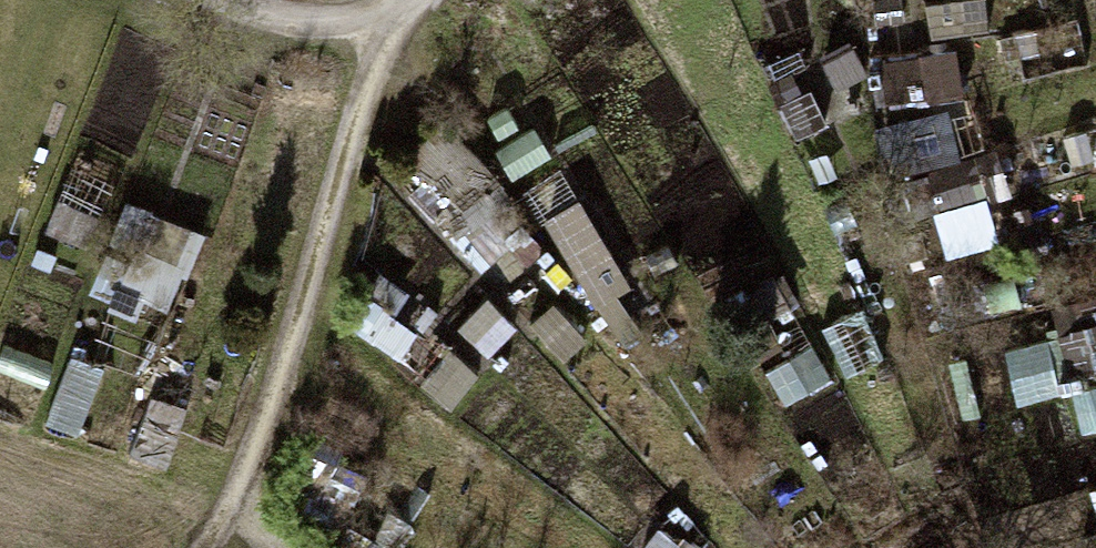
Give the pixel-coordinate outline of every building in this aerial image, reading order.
[(886,106),(968,99),(964,48),(882,55),(886,106)] [(1010,198),(1006,153),(964,157),(960,115),(901,120),(908,206),(1010,198)] [(399,178),(485,266),(536,217),(450,129),(399,178)] [(585,198),(548,219),(599,305),(636,283),(585,198)] [(132,207),(114,306),(181,318),(199,220),(132,207)] [(382,273),(350,327),(406,359),(438,306),(382,273)] [(492,297),(462,328),(493,358),(523,327),(492,297)] [(566,360),(590,338),(558,303),(533,325),(566,360)] [(1068,333),(1076,369),(1095,365),(1095,327),(1068,333)] [(1012,346),(1019,399),(1063,393),(1056,340),(1012,346)] [(424,380),(453,406),(484,372),(455,346),(424,380)]
